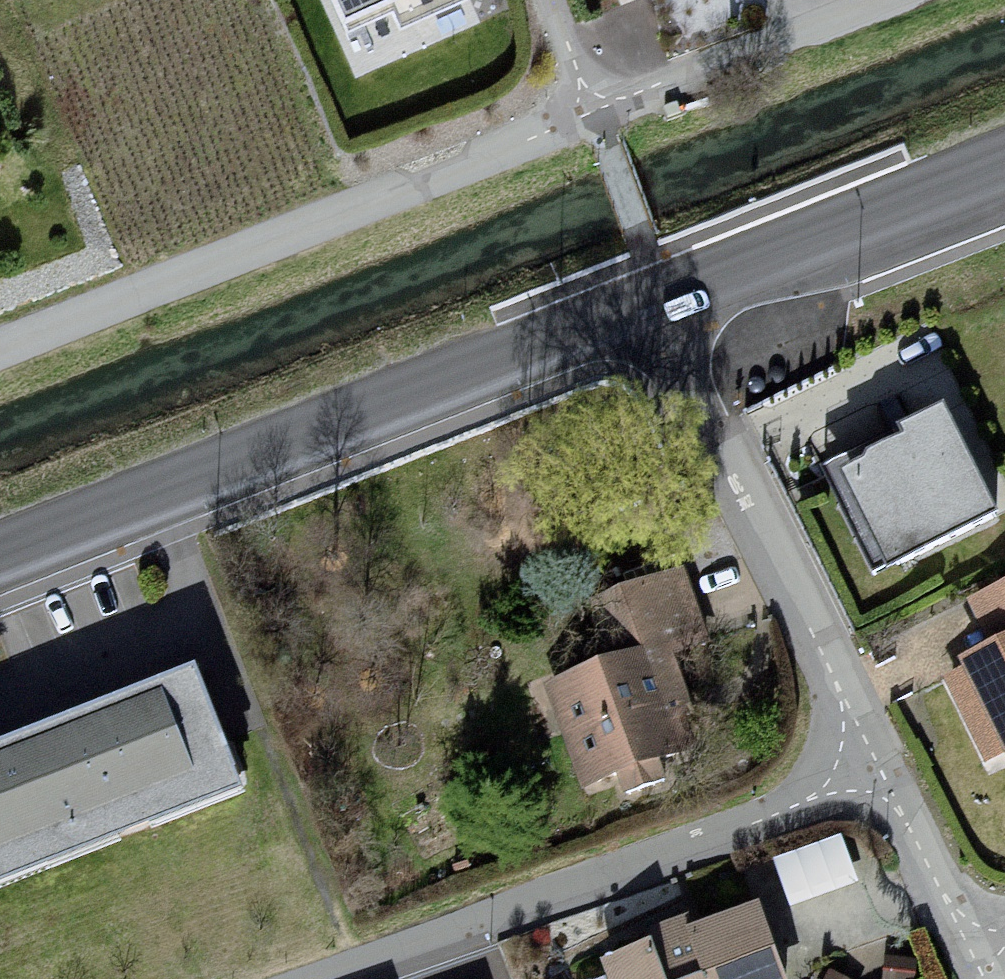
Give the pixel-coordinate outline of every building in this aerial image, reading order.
[(348,29),(393,9),(400,24),(455,0),(335,0),(348,29)] [(903,453),(838,486),(883,578),(999,528),(946,419),(900,440),(903,453)] [(636,664),(547,694),(582,808),(675,786),(694,724),(668,659),(709,650),(685,574),(615,597),(636,664)] [(967,611),(984,655),(939,677),(982,773),(1004,764),(1004,594),(967,611)] [(0,755),(0,900),(245,802),(195,678),(0,755)] [(849,834),(780,849),(790,893),(859,877),(849,834)] [(611,966),(616,978),(783,978),(761,915),(695,937),(691,924),(660,934),(665,948),(611,966)]
